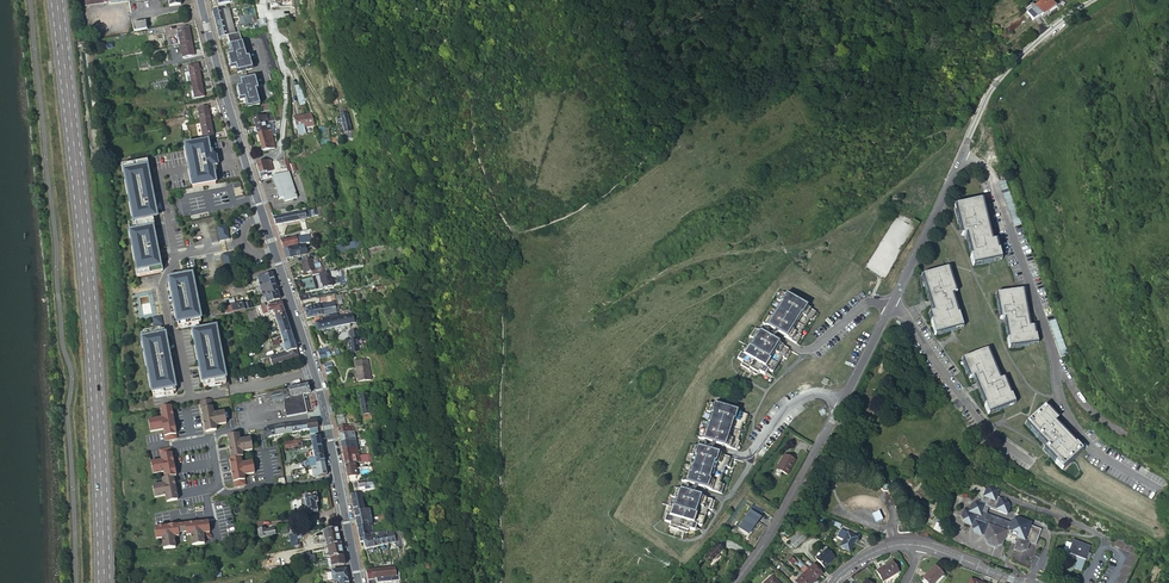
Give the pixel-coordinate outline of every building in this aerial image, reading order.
[(1054,6),(1051,2),(1053,0),(1042,0),(1034,6),(1033,5),(1031,6),(1032,8),(1027,12),(1033,20),(1042,14),(1043,15),(1054,6)] [(229,8),(223,10),(228,29),(230,36),(235,35),(229,8)] [(223,9),(213,12),(218,32),(228,29),(223,10),(223,9)] [(134,26),(135,32),(147,30),(145,24),(134,26)] [(178,30),(181,44),(192,42),(189,28),(191,27),(190,26),(179,28),(179,30),(178,30)] [(230,36),(228,29),(218,32),(220,38),(228,37),(230,36)] [(280,70),(269,32),(261,34),(271,72),(280,70)] [(235,35),(230,36),(228,37),(233,56),(229,58),(232,69),(237,68),(238,73),(252,69),(249,56),(246,57),(247,59),(243,60),(241,55),(245,54),(240,34),(235,35)] [(192,42),(181,44),(183,58),(185,58),(185,59),(196,56),(196,55),(195,55),(192,42)] [(189,66),(192,82),(202,80),(200,72),(199,69),(198,64),(189,66)] [(246,100),(248,108),(260,106),(257,96),(253,97),(252,92),(256,91),(256,93),(259,92),(255,78),(241,83),(242,88),(238,89),(241,101),(246,100)] [(202,80),(192,82),(193,90),(192,90),(193,99),(195,100),(199,99),(198,97),(205,96),(202,80)] [(300,83),(294,85),(298,99),(306,97),(300,83)] [(272,105),(262,107),(264,113),(273,110),(272,105)] [(200,116),(201,121),(211,119),(209,107),(198,109),(200,116)] [(293,117),(294,120),(292,121),(295,129),(297,128),(298,134),(305,132),(304,126),(314,123),(311,112),(293,117)] [(256,127),(269,123),(267,115),(254,119),(256,127)] [(341,117),(345,133),(352,131),(347,115),(341,116),(341,117)] [(201,121),(200,121),(203,137),(214,135),(211,119),(201,121)] [(271,130),(269,123),(256,127),(258,134),(271,130)] [(280,130),(271,130),(258,134),(263,151),(275,147),(273,142),(274,140),(273,135),(277,135),(277,132),(280,132),(280,130)] [(211,156),(208,140),(185,145),(187,151),(188,150),(190,160),(189,161),(191,172),(192,171),(194,182),(193,182),(194,187),(216,183),(213,167),(218,166),(215,155),(211,156)] [(257,144),(251,146),(252,149),(254,154),(259,152),(257,144)] [(257,164),(260,175),(273,171),(270,163),(272,162),(272,161),(270,161),(269,160),(257,164)] [(146,161),(124,165),(134,220),(129,221),(139,276),(162,272),(159,255),(158,255),(156,245),(157,245),(153,227),(156,227),(154,217),(157,216),(156,211),(155,211),(153,201),(154,200),(152,189),(150,189),(147,178),(150,178),(146,161)] [(289,172),(282,174),(279,175),(279,174),(275,175),(276,176),(273,176),(279,199),(284,197),(285,201),(296,198),(289,172)] [(997,251),(994,241),(990,242),(981,200),(956,208),(963,238),(967,236),(972,258),(971,259),(973,267),(1001,261),(998,250),(997,251)] [(305,211),(273,218),(276,226),(306,219),(305,211)] [(228,225),(218,227),(220,238),(230,236),(228,225)] [(297,233),(293,234),(294,238),(287,240),(287,238),(280,240),(281,243),(283,248),(302,243),(302,244),(307,243),(310,242),(308,237),(300,239),(299,235),(298,235),(297,233)] [(362,239),(336,245),(338,253),(364,247),(362,239)] [(285,255),(287,258),(306,254),(303,245),(284,250),(285,255)] [(234,256),(224,258),(226,269),(229,269),(236,267),(234,256)] [(312,276),(320,273),(322,273),(321,268),(320,268),(318,263),(314,265),(312,259),(301,262),(305,273),(311,272),(312,276)] [(344,268),(339,269),(340,274),(342,283),(347,282),(344,268)] [(930,322),(934,335),(962,326),(958,313),(957,314),(951,294),(955,293),(948,268),(923,275),(934,312),(930,314),(932,321),(930,322)] [(331,271),(320,274),(322,283),(323,283),(324,287),(334,285),(332,276),(331,271)] [(273,277),(272,273),(266,275),(257,278),(259,287),(275,282),(273,277)] [(173,295),(179,326),(202,322),(192,274),(170,279),(171,285),(172,284),(174,295),(173,295)] [(264,297),(278,292),(275,282),(259,287),(262,295),(262,297),(264,297)] [(1023,290),(997,294),(1002,319),(1006,318),(1009,339),(1007,339),(1009,347),(1037,342),(1036,335),(1034,335),(1033,327),(1029,327),(1023,290)] [(269,303),(281,300),(279,297),(278,292),(264,297),(266,304),(269,303)] [(816,312),(783,292),(778,300),(783,303),(773,319),(768,316),(764,323),(797,344),(801,336),(801,335),(806,327),(806,328),(816,312)] [(240,312),(253,310),(251,301),(245,302),(246,304),(243,305),(243,303),(225,307),(226,313),(232,313),(232,314),(240,312)] [(316,318),(322,316),(339,312),(338,308),(337,309),(336,306),(339,305),(339,301),(313,309),(316,318)] [(284,310),(282,304),(270,307),(268,308),(270,314),(275,313),(284,310)] [(262,307),(256,309),(259,318),(264,316),(270,314),(268,308),(264,309),(264,307),(262,307)] [(308,320),(313,319),(316,318),(313,309),(305,311),(306,315),(308,320)] [(285,316),(284,310),(275,313),(276,318),(285,316)] [(330,318),(332,327),(356,321),(353,313),(340,317),(339,313),(329,315),(330,318)] [(161,316),(153,317),(154,326),(163,324),(161,316)] [(287,319),(285,316),(276,318),(276,319),(278,325),(279,329),(285,327),(285,324),(288,323),(287,319)] [(316,318),(313,319),(315,324),(316,324),(317,327),(318,331),(332,327),(330,318),(323,320),(322,316),(316,318)] [(279,329),(281,336),(291,333),(290,328),(288,323),(285,324),(285,327),(279,329)] [(227,383),(217,327),(194,331),(199,359),(200,359),(202,370),(201,370),(204,387),(227,383)] [(781,355),(783,358),(789,350),(752,327),(747,335),(752,338),(748,346),(746,344),(741,352),(740,352),(736,357),(742,361),(740,364),(755,374),(758,370),(764,374),(767,369),(772,372),(777,364),(776,363),(781,355)] [(168,349),(164,329),(141,333),(152,395),(175,391),(169,359),(168,359),(166,350),(168,349)] [(345,356),(360,353),(357,334),(357,330),(350,330),(351,340),(349,340),(350,351),(344,352),(345,356)] [(281,336),(284,343),(293,340),(292,336),(291,333),(281,336)] [(293,340),(284,343),(284,344),(286,350),(286,352),(286,353),(297,350),(295,345),(293,340)] [(326,348),(317,351),(319,354),(320,360),(330,357),(328,352),(326,348)] [(265,359),(267,366),(280,362),(299,357),(298,354),(297,350),(286,353),(286,352),(281,353),(282,355),(265,359)] [(984,405),(988,413),(1014,402),(1011,394),(1009,395),(1003,379),(999,380),(986,350),(963,360),(970,378),(974,377),(986,405),(984,405)] [(368,358),(354,360),(357,380),(371,379),(368,358)] [(324,366),(327,373),(333,371),(331,364),(324,366)] [(327,373),(329,380),(333,379),(335,378),(333,371),(327,373)] [(309,388),(307,384),(267,394),(269,403),(282,400),(290,398),(303,395),(310,393),(309,388)] [(359,393),(364,421),(372,420),(371,416),(374,415),(373,410),(375,410),(372,396),(370,397),(369,394),(368,395),(367,392),(364,393),(364,392),(359,393)] [(304,400),(303,395),(290,398),(290,401),(283,403),(286,418),(307,414),(305,406),(304,400)] [(211,399),(199,401),(204,431),(216,430),(215,425),(225,423),(223,411),(213,413),(211,399)] [(720,444),(734,449),(737,440),(735,439),(741,422),(743,423),(746,414),(708,401),(704,410),(709,411),(703,429),(699,427),(696,437),(708,440),(717,443),(720,444)] [(163,429),(165,439),(176,438),(171,405),(160,407),(161,417),(148,419),(150,431),(163,429)] [(1044,406),(1026,424),(1047,446),(1044,449),(1056,462),(1055,463),(1062,470),(1083,450),(1076,443),(1074,444),(1053,422),(1056,419),(1044,406)] [(339,416),(341,426),(347,425),(346,415),(339,416)] [(310,433),(318,431),(317,424),(316,420),(306,421),(308,430),(309,430),(310,433)] [(291,424),(293,433),(308,430),(306,421),(291,424)] [(339,434),(353,431),(352,424),(347,425),(341,426),(337,426),(338,430),(339,434)] [(286,425),(264,429),(265,438),(287,434),(286,425)] [(355,438),(353,431),(339,434),(340,438),(340,441),(355,438)] [(238,433),(227,435),(231,458),(229,458),(234,487),(245,485),(243,475),(254,473),(252,461),(241,463),(240,456),(242,456),(241,451),(252,450),(250,438),(239,439),(238,433)] [(313,458),(323,456),(320,444),(319,436),(294,441),(284,442),(285,451),(287,451),(302,449),(301,448),(311,446),(313,458)] [(356,445),(355,438),(340,441),(341,445),(342,448),(356,445)] [(710,451),(717,443),(708,440),(702,448),(710,451)] [(731,458),(717,453),(710,451),(702,448),(690,444),(687,453),(690,454),(685,471),(681,470),(678,479),(691,484),(700,487),(720,493),(723,484),(718,482),(724,465),(728,467),(731,458)] [(343,456),(358,453),(356,445),(342,448),(343,453),(343,456)] [(170,447),(158,449),(160,459),(150,461),(152,473),(163,471),(164,478),(161,478),(162,483),(151,485),(154,497),(164,495),(165,501),(177,499),(172,476),(175,475),(173,464),(185,462),(184,454),(172,456),(170,447)] [(368,451),(361,452),(362,460),(370,458),(368,451)] [(359,461),(358,453),(343,456),(345,464),(354,462),(359,461)] [(783,454),(775,469),(785,475),(794,460),(783,454)] [(310,468),(324,465),(323,460),(323,456),(313,458),(307,459),(308,468),(310,468)] [(354,462),(345,464),(347,472),(348,476),(356,474),(356,472),(354,462)] [(312,478),(326,475),(325,470),(324,465),(310,468),(312,478)] [(374,479),(359,482),(360,487),(371,485),(371,488),(376,487),(374,479)] [(888,481),(884,480),(881,483),(880,487),(883,491),(887,491),(891,488),(891,484),(888,481)] [(984,536),(983,537),(987,545),(995,547),(1002,544),(1004,539),(1015,543),(1012,551),(1020,553),(1027,550),(1030,543),(1035,546),(1041,529),(1031,525),(1032,523),(1018,518),(1011,521),(1011,522),(987,513),(989,507),(1007,514),(1010,507),(1007,500),(997,496),(999,489),(992,486),(985,489),(984,486),(972,482),(969,489),(976,492),(979,498),(978,501),(971,504),(969,511),(964,509),(961,516),(964,523),(971,526),(974,533),(984,536)] [(694,494),(700,487),(691,484),(685,491),(694,494)] [(713,500),(694,494),(685,491),(671,487),(668,496),(672,497),(669,507),(666,506),(661,520),(668,521),(666,525),(676,528),(675,530),(684,533),(685,527),(693,530),(694,525),(699,526),(703,517),(701,516),(704,508),(710,509),(713,500)] [(357,525),(360,536),(372,534),(375,533),(378,533),(381,532),(379,524),(373,525),(368,500),(363,501),(361,493),(351,495),(352,497),(353,502),(355,515),(357,525)] [(300,498),(303,513),(315,511),(314,503),(316,502),(315,496),(300,498)] [(758,509),(754,506),(752,504),(747,510),(748,511),(755,517),(758,513),(763,517),(765,515),(758,509)] [(757,518),(755,517),(748,511),(735,527),(743,534),(757,518)] [(207,522),(160,527),(153,528),(155,539),(161,538),(162,549),(174,548),(173,537),(178,537),(177,533),(185,533),(185,536),(190,535),(191,546),(203,544),(203,540),(211,539),(210,535),(209,536),(207,522)] [(258,528),(259,535),(275,533),(274,527),(264,529),(264,527),(258,528)] [(338,533),(337,527),(323,530),(322,530),(324,541),(326,542),(327,546),(340,544),(339,538),(338,533)] [(403,539),(400,529),(395,530),(398,541),(403,539)] [(396,541),(393,530),(387,531),(388,535),(390,543),(396,541)] [(375,538),(378,546),(383,544),(381,537),(388,535),(387,531),(381,532),(378,533),(378,537),(375,538)] [(849,552),(857,537),(845,531),(842,538),(844,539),(840,547),(849,552)] [(800,532),(797,535),(803,541),(806,538),(801,534),(800,532)] [(360,538),(361,542),(363,541),(370,539),(373,538),(372,534),(360,536),(360,538)] [(797,535),(793,539),(799,544),(803,541),(797,535)] [(1139,556),(1133,554),(1137,546),(1118,537),(1115,545),(1131,553),(1117,582),(1127,582),(1139,556)] [(376,546),(378,546),(375,538),(373,538),(370,539),(372,547),(372,548),(376,546)] [(370,539),(363,541),(366,549),(372,548),(372,547),(370,539)] [(799,544),(793,539),(790,542),(796,548),(799,544)] [(1073,561),(1074,556),(1079,557),(1075,568),(1082,571),(1086,558),(1088,553),(1091,546),(1073,539),(1072,542),(1067,540),(1061,556),(1073,561)] [(341,548),(340,544),(327,546),(329,559),(330,559),(343,556),(341,548)] [(711,563),(721,548),(715,544),(705,558),(711,563)] [(831,561),(832,561),(835,558),(827,549),(816,559),(824,568),(831,561)] [(306,563),(315,561),(314,554),(311,555),(310,551),(305,552),(306,563)] [(293,559),(294,565),(305,563),(304,554),(294,556),(295,559),(293,559)] [(330,559),(329,559),(331,568),(344,565),(343,560),(343,556),(330,559)] [(883,582),(899,572),(892,561),(886,565),(887,566),(877,572),(883,582)] [(822,574),(813,565),(809,570),(817,579),(822,574)] [(375,568),(373,569),(373,570),(372,570),(374,578),(377,578),(377,581),(386,579),(385,576),(397,574),(396,568),(395,566),(375,569),(375,568)] [(805,566),(801,570),(804,574),(812,582),(813,582),(817,579),(809,570),(807,568),(805,566)] [(927,582),(934,582),(943,574),(935,566),(922,578),(927,582)] [(346,572),(345,568),(331,571),(333,582),(347,580),(346,572)] [(804,574),(803,574),(800,571),(796,575),(803,582),(812,582),(804,574)]
